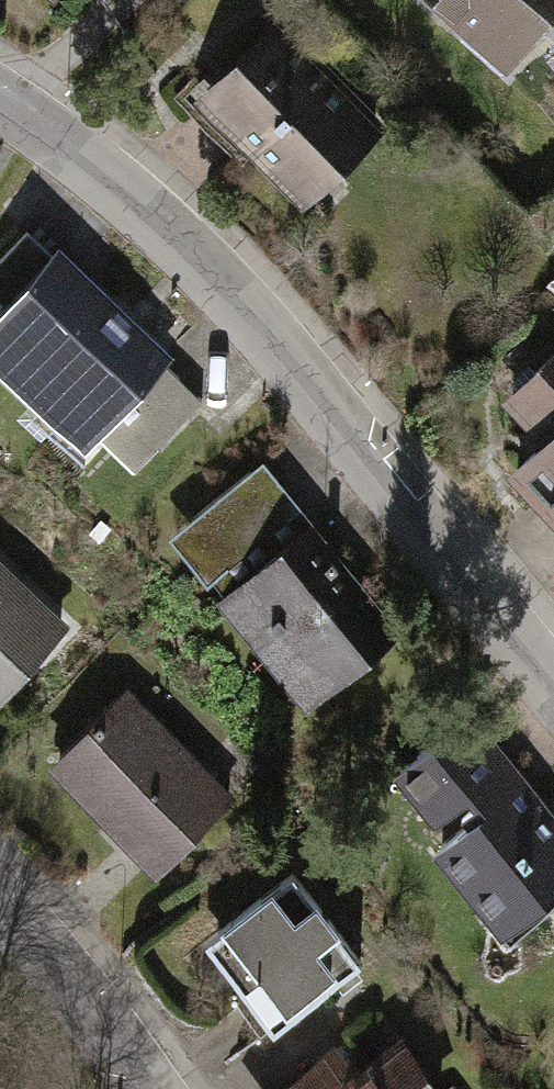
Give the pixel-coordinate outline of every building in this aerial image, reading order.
[(471,24),(489,17),(513,35),(543,0),(444,0),(471,24)] [(276,27),(206,97),(305,196),(375,127),(276,27)] [(26,232),(0,259),(0,359),(87,441),(95,432),(134,470),(202,399),(26,232)] [(511,394),(550,434),(518,466),(553,504),(553,353),(511,394)] [(288,518),(249,470),(190,517),(229,566),(288,518)] [(285,543),(224,592),(287,670),(291,668),(314,697),(395,633),(316,535),(293,554),(285,543)] [(60,627),(0,568),(0,689),(60,627)] [(125,692),(63,752),(132,822),(126,827),(161,863),(228,798),(125,692)] [(503,765),(462,714),(400,764),(442,815),(467,794),(503,765)] [(441,844),(498,915),(490,922),(508,944),(553,907),(553,901),(549,894),(553,890),(553,828),(503,765),(467,794),(473,802),(461,812),(468,821),(441,844)] [(293,872),(206,939),(273,1026),(360,959),(293,872)] [(284,1088),(432,1088),(402,1047),(348,1085),(328,1057),(284,1088)]
